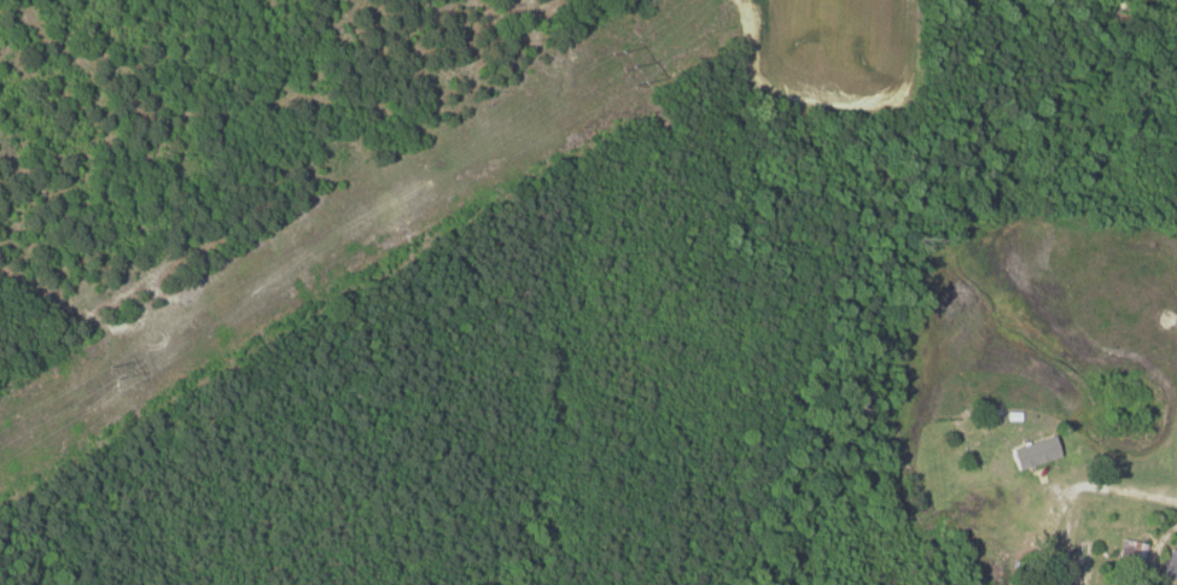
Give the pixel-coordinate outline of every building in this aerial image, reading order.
[(1006,447),(1013,469),(1057,455),(1050,434),(1006,447)] [(1139,566),(1144,543),(1120,538),(1116,561),(1139,566)] [(1176,579),(1176,550),(1165,548),(1163,564),(1156,563),(1154,576),(1176,579)]
